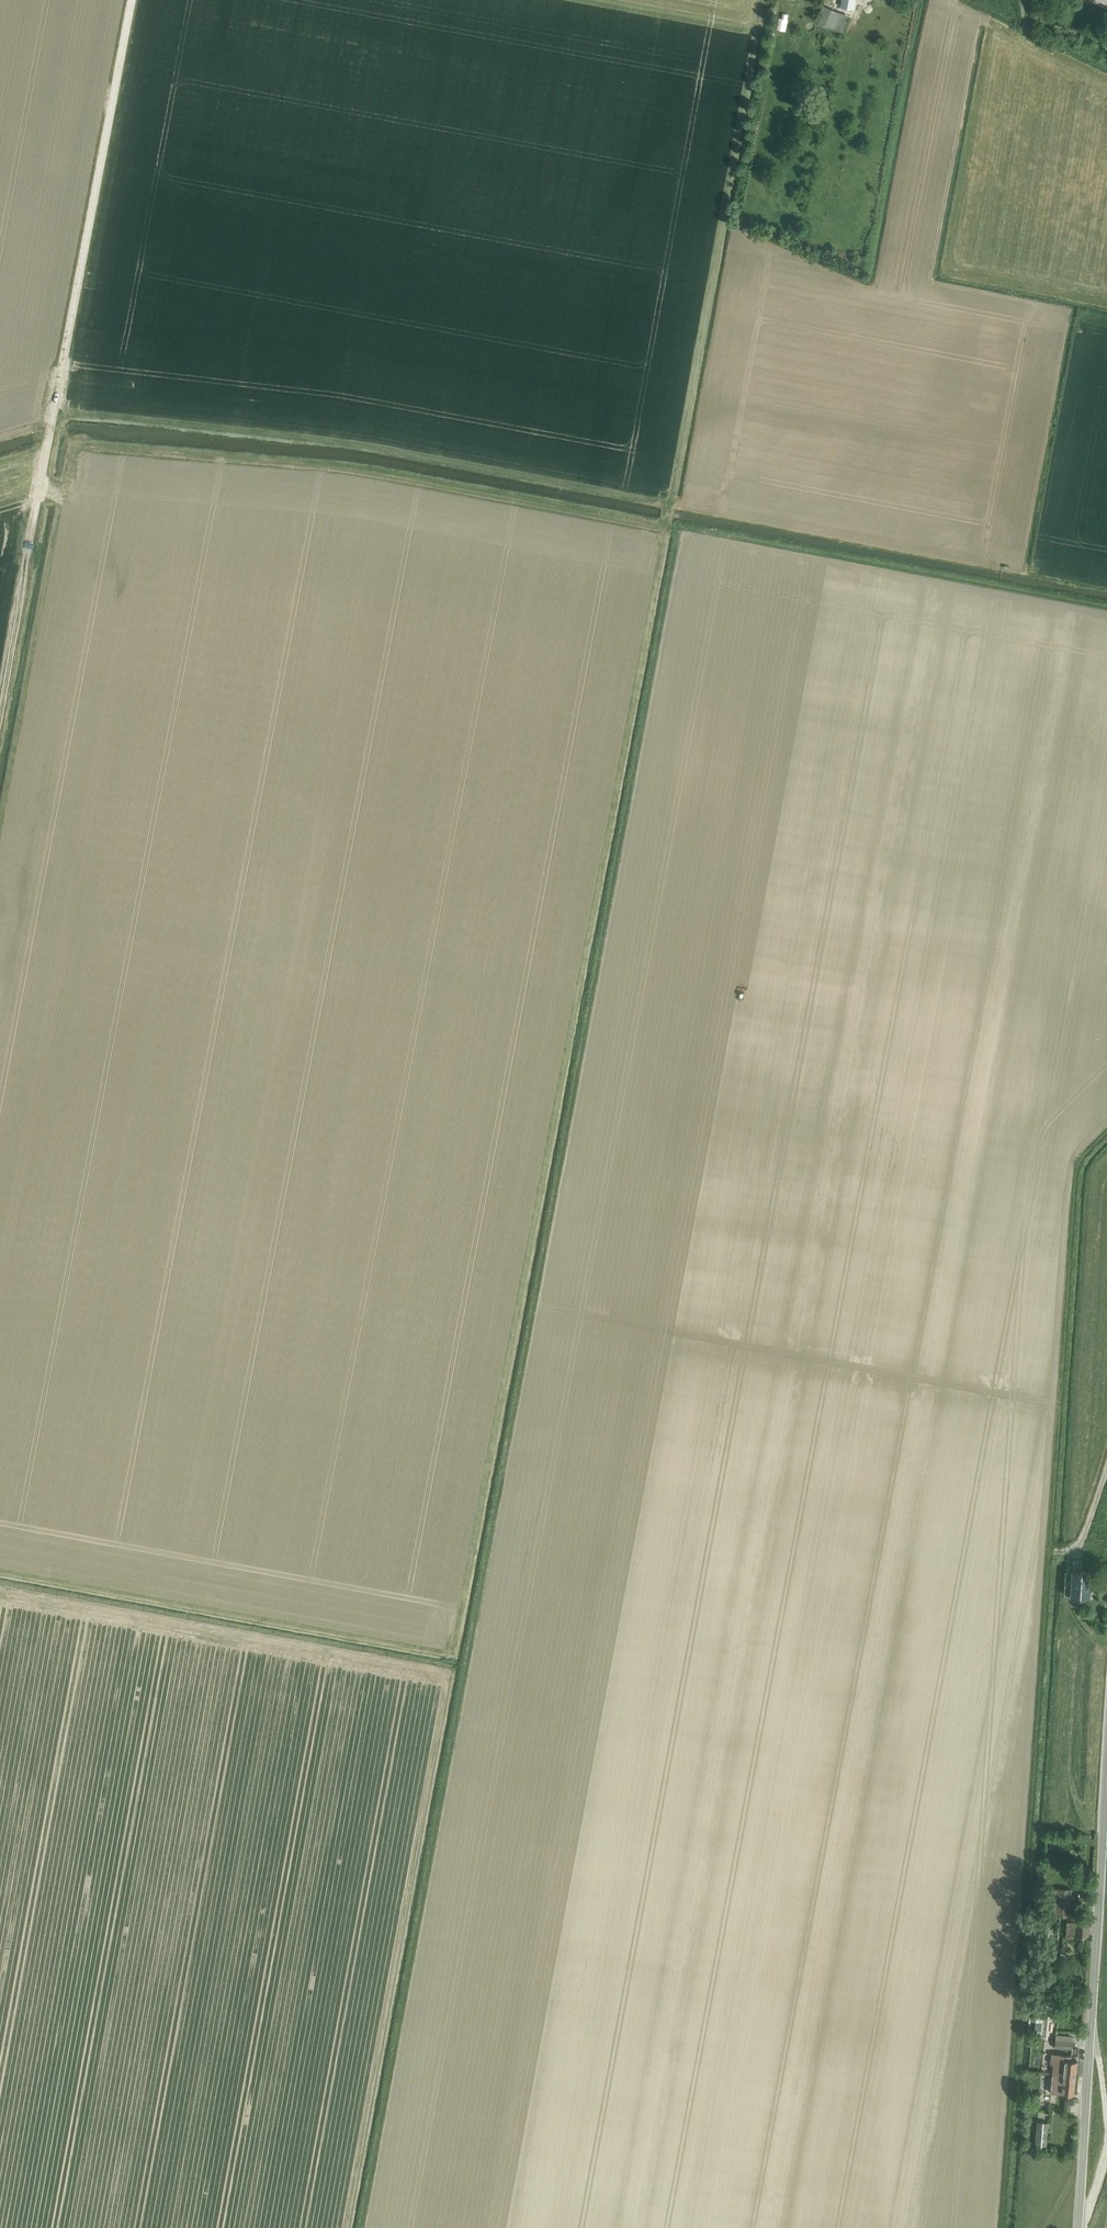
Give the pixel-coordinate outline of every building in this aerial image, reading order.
[(840,8),(854,11),(856,0),(842,0),(840,8)] [(820,15),(816,23),(842,34),(849,17),(824,6),(820,15)] [(1069,32),(1064,40),(1070,43),(1074,36),(1069,32)] [(1071,1597),(1079,1598),(1090,1598),(1092,1571),(1072,1570),(1071,1597)] [(1049,1915),(1057,1916),(1057,1917),(1070,1917),(1072,1889),(1058,1889),(1051,1889),(1049,1915)] [(1078,1935),(1089,1936),(1090,1921),(1078,1920),(1077,1922),(1067,1922),(1066,1937),(1077,1938),(1078,1935)] [(1046,1924),(1045,1934),(1053,1934),(1053,1924),(1046,1924)] [(1073,2042),(1057,2040),(1056,2040),(1055,2044),(1055,2048),(1073,2049),(1073,2042)] [(1051,2053),(1051,2064),(1053,2064),(1053,2074),(1058,2074),(1058,2075),(1056,2093),(1061,2093),(1075,2094),(1076,2077),(1078,2061),(1071,2061),(1072,2055),(1065,2054),(1051,2053)] [(1036,2144),(1047,2145),(1048,2121),(1038,2120),(1036,2144)]
